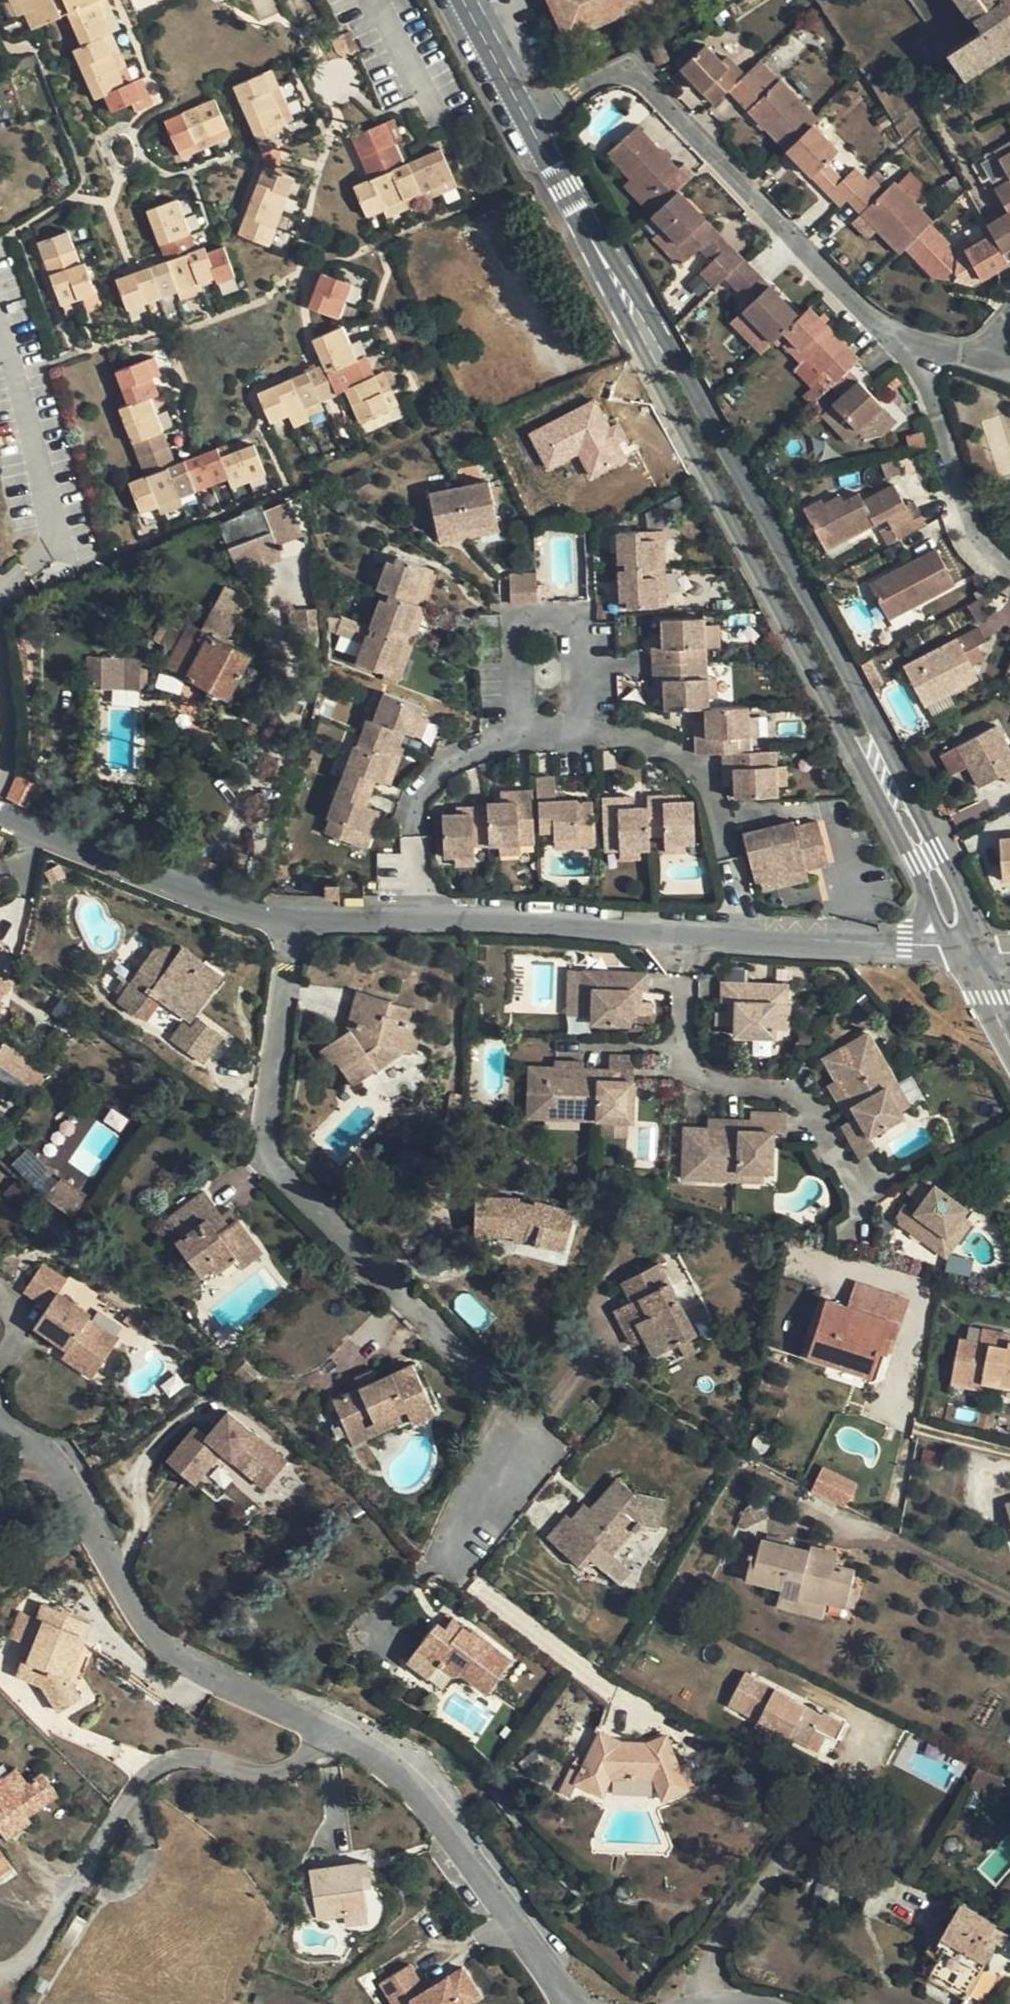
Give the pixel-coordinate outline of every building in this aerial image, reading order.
[(26,13),(20,0),(10,0),(16,17),(26,13)] [(55,0),(20,0),(26,13),(32,29),(62,17),(55,0)] [(62,17),(70,13),(71,12),(66,0),(55,0),(62,17)] [(114,33),(100,0),(101,0),(66,0),(71,12),(70,13),(83,47),(114,33)] [(568,35),(643,0),(552,0),(568,35)] [(959,1),(981,30),(950,51),(966,77),(1009,49),(1009,0),(961,0),(959,1)] [(83,47),(74,50),(95,99),(105,96),(111,112),(133,104),(135,111),(155,103),(144,79),(125,86),(120,70),(112,54),(121,50),(114,33),(83,47)] [(343,58),(351,56),(343,35),(330,40),(337,55),(343,58)] [(704,91),(728,68),(705,45),(682,68),(704,91)] [(127,67),(121,50),(112,54),(120,70),(127,67)] [(759,61),(751,68),(761,79),(740,100),(749,109),(779,82),(759,61)] [(730,89),(739,80),(728,68),(704,91),(715,103),(730,89)] [(739,80),(730,89),(740,100),(761,79),(751,68),(739,80)] [(272,70),(264,75),(271,91),(279,87),(272,70)] [(249,120),(278,108),(271,91),(264,75),(234,88),(249,120)] [(812,125),(818,119),(780,80),(779,82),(749,109),(787,149),(812,125)] [(961,98),(954,85),(937,94),(946,107),(961,98)] [(178,150),(227,128),(215,100),(166,121),(178,150)] [(278,108),(249,120),(263,152),(279,146),(292,140),(278,108)] [(384,208),(384,210),(406,201),(422,194),(438,187),(454,180),(441,150),(404,166),(385,124),(352,138),(371,181),(354,187),(367,216),(384,208)] [(677,190),(689,179),(669,158),(661,150),(637,125),(625,136),(619,143),(608,153),(631,177),(659,207),(677,190)] [(849,199),(866,182),(854,169),(842,179),(825,162),(837,151),(812,125),(787,149),(841,206),(849,199)] [(615,138),(619,143),(625,136),(622,133),(615,138)] [(263,152),(266,167),(280,172),(279,146),(263,152)] [(666,146),(661,150),(669,158),(673,153),(666,146)] [(294,178),(280,172),(266,167),(240,235),(270,246),(294,178)] [(652,214),(659,207),(631,177),(624,184),(652,214)] [(866,182),(849,199),(858,208),(876,190),(879,187),(870,178),(866,182)] [(458,188),(454,180),(438,187),(442,195),(458,188)] [(1003,251),(1009,247),(1009,181),(996,189),(1009,212),(988,224),(993,234),(1003,251)] [(901,253),(907,247),(930,224),(933,222),(894,182),(880,195),(863,213),(901,253)] [(442,195),(438,187),(422,194),(426,202),(442,195)] [(677,190),(659,207),(652,214),(680,243),(676,247),(688,259),(700,247),(711,236),(700,225),(705,219),(677,190)] [(880,195),(876,190),(858,208),(863,213),(880,195)] [(123,279),(134,308),(178,291),(200,284),(216,277),(218,282),(235,277),(225,247),(208,254),(206,249),(198,252),(179,200),(149,211),(169,263),(123,279)] [(409,209),(406,201),(384,210),(388,218),(409,209)] [(738,265),(744,259),(705,219),(700,225),(711,236),(700,247),(713,261),(724,250),(738,265)] [(1009,263),(1003,251),(993,234),(958,254),(930,224),(907,247),(934,275),(940,268),(955,270),(955,279),(975,282),(1009,263)] [(68,232),(40,243),(63,306),(96,294),(85,263),(80,265),(68,232)] [(715,286),(726,276),(738,265),(724,250),(713,261),(700,272),(715,286)] [(738,265),(726,276),(739,290),(743,286),(757,272),(744,259),(738,265)] [(934,275),(955,279),(955,270),(940,268),(934,275)] [(743,286),(755,298),(769,284),(757,272),(743,286)] [(337,319),(350,285),(323,274),(310,308),(337,319)] [(134,308),(123,279),(118,281),(128,310),(134,308)] [(204,293),(200,284),(178,291),(182,300),(204,293)] [(773,341),(784,330),(800,316),(769,284),(755,298),(744,310),(773,341)] [(676,311),(680,317),(692,306),(686,301),(676,311)] [(800,316),(784,330),(790,336),(823,371),(825,370),(836,381),(848,369),(860,359),(810,306),(800,316)] [(765,349),(773,341),(744,310),(735,318),(765,349)] [(289,381),(300,409),(346,390),(361,423),(390,410),(383,392),(376,376),(365,381),(357,362),(342,328),(313,342),(324,367),(289,381)] [(810,383),(823,371),(790,336),(783,344),(801,364),(796,367),(810,383)] [(367,357),(357,362),(365,381),(376,376),(367,357)] [(154,358),(145,362),(152,379),(161,376),(154,358)] [(159,505),(178,497),(228,478),(231,487),(266,475),(256,446),(222,458),(218,449),(178,466),(151,399),(159,396),(152,379),(145,362),(117,373),(130,405),(120,409),(147,478),(130,484),(141,512),(159,505)] [(848,369),(836,381),(833,384),(842,394),(858,380),(848,369)] [(883,406),(858,380),(842,394),(832,403),(858,429),(883,406)] [(300,409),(289,381),(259,395),(270,422),(300,409)] [(733,384),(725,393),(732,400),(741,391),(733,384)] [(391,388),(383,392),(390,410),(399,406),(391,388)] [(527,432),(546,472),(579,456),(590,479),(627,461),(596,398),(527,432)] [(848,438),(858,429),(832,403),(824,411),(848,438)] [(478,463),(480,471),(499,468),(497,460),(478,463)] [(440,468),(442,477),(459,474),(458,466),(440,468)] [(480,471),(472,473),(477,511),(491,509),(505,507),(499,468),(480,471)] [(448,516),(464,513),(477,511),(472,473),(459,474),(442,477),(448,516)] [(885,517),(904,506),(892,485),(862,501),(858,493),(843,501),(840,496),(824,504),(822,500),(804,509),(823,544),(843,534),(845,538),(885,517)] [(183,508),(178,497),(159,505),(163,515),(183,508)] [(284,560),(279,545),(302,537),(289,499),(219,523),(237,576),(284,560)] [(885,517),(889,525),(918,509),(913,501),(904,506),(885,517)] [(507,515),(505,507),(491,509),(492,517),(507,515)] [(897,539),(926,523),(918,509),(889,525),(897,539)] [(659,520),(659,512),(628,513),(628,543),(635,544),(635,551),(661,550),(665,550),(664,520),(659,520)] [(673,512),(659,512),(659,520),(664,520),(665,550),(673,549),(673,512)] [(465,521),(464,513),(448,516),(449,524),(465,521)] [(886,544),(897,539),(889,525),(879,531),(886,544)] [(826,549),(845,538),(843,534),(823,544),(826,549)] [(397,572),(404,575),(419,581),(422,576),(428,578),(439,549),(414,540),(411,545),(406,543),(394,571),(397,572)] [(904,605),(906,609),(940,591),(935,582),(949,576),(934,548),(869,583),(885,615),(904,605)] [(446,552),(439,549),(428,578),(422,576),(419,581),(430,585),(433,586),(446,552)] [(674,589),(673,549),(665,550),(661,550),(661,559),(665,559),(666,589),(674,589)] [(661,559),(661,550),(635,551),(629,551),(630,582),(636,583),(637,589),(666,589),(665,559),(661,559)] [(531,586),(529,561),(514,562),(515,587),(531,586)] [(544,561),(529,561),(531,586),(546,584),(544,561)] [(401,580),(395,577),(382,610),(389,612),(408,620),(412,614),(417,616),(430,585),(419,581),(404,575),(401,580)] [(953,584),(949,576),(935,582),(940,591),(953,584)] [(437,588),(433,586),(430,585),(417,616),(412,614),(408,620),(416,622),(422,625),(437,588)] [(222,586),(203,627),(228,638),(247,598),(222,586)] [(715,627),(714,607),(713,597),(674,598),(674,616),(674,632),(664,631),(664,645),(715,643),(715,627)] [(888,619),(906,609),(904,605),(885,615),(888,619)] [(725,607),(714,607),(715,627),(725,627),(725,607)] [(484,631),(510,629),(509,611),(483,614),(484,631)] [(386,617),(380,615),(367,648),(393,659),(397,651),(403,654),(416,622),(408,620),(389,612),(386,617)] [(663,616),(664,631),(674,632),(674,616),(663,616)] [(406,664),(422,625),(416,622),(403,654),(397,651),(393,659),(406,664)] [(249,656),(188,623),(167,665),(228,697),(249,656)] [(923,707),(926,705),(923,699),(947,688),(949,692),(976,678),(970,666),(984,658),(976,644),(985,639),(979,627),(903,667),(923,707)] [(676,691),(714,690),(717,690),(717,679),(716,658),(715,643),(664,645),(664,662),(675,662),(676,679),(676,691)] [(89,655),(88,686),(139,689),(140,658),(89,655)] [(726,658),(716,658),(717,679),(727,679),(726,658)] [(665,679),(676,679),(675,662),(664,662),(665,679)] [(420,720),(426,701),(431,689),(388,674),(384,686),(379,701),(374,699),(368,716),(399,727),(405,729),(411,717),(420,720)] [(379,684),(374,699),(379,701),(384,686),(379,684)] [(955,704),(949,692),(947,688),(923,699),(926,705),(932,717),(955,704)] [(756,719),(755,698),(755,689),(717,690),(714,690),(714,701),(715,717),(706,717),(706,731),(729,731),(757,730),(756,719)] [(764,698),(755,698),(756,719),(765,719),(764,698)] [(433,703),(426,701),(420,720),(425,722),(433,703)] [(705,701),(706,717),(715,717),(714,701),(705,701)] [(360,728),(354,742),(346,766),(376,778),(382,763),(391,766),(399,743),(394,740),(399,727),(368,716),(363,729),(360,728)] [(350,741),(354,742),(360,728),(355,726),(350,741)] [(967,767),(978,787),(1003,774),(1008,782),(1009,780),(1009,751),(1009,752),(995,726),(960,744),(972,764),(967,767)] [(411,732),(405,729),(399,727),(394,740),(399,743),(391,766),(398,769),(411,732)] [(784,763),(782,743),(782,729),(757,730),(729,731),(729,747),(740,746),(740,763),(741,777),(784,776),(784,763)] [(792,744),(782,743),(784,763),(792,764),(792,744)] [(956,746),(967,767),(972,764),(960,744),(956,746)] [(730,763),(740,763),(740,746),(729,747),(730,763)] [(376,778),(346,766),(339,786),(335,800),(339,802),(334,816),(363,828),(369,813),(373,814),(381,791),(372,787),(376,778)] [(25,806),(31,808),(33,806),(39,809),(47,791),(39,787),(40,785),(17,775),(7,798),(25,806)] [(644,780),(629,781),(629,792),(644,791),(644,780)] [(658,781),(659,791),(659,822),(675,821),(675,829),(691,829),(703,829),(702,785),(690,785),(674,785),(674,780),(658,781)] [(611,838),(629,838),(650,838),(659,837),(659,822),(659,791),(644,791),(629,792),(629,781),(611,781),(611,838)] [(542,782),(532,782),(532,792),(515,792),(502,792),(502,797),(503,832),(509,832),(528,831),(544,831),(542,782)] [(515,783),(515,792),(532,792),(532,782),(515,783)] [(587,784),(586,782),(575,782),(550,782),(551,813),(565,814),(565,823),(587,824),(587,815),(604,815),(603,784),(587,784)] [(330,798),(335,800),(339,786),(335,785),(330,798)] [(388,794),(381,791),(373,814),(369,813),(363,828),(373,832),(388,794)] [(488,832),(503,832),(502,797),(486,796),(486,805),(468,804),(458,805),(459,844),(471,844),(488,844),(488,832)] [(468,797),(468,804),(486,805),(486,796),(468,797)] [(770,861),(775,861),(820,859),(843,859),(842,824),(819,824),(819,810),(770,813),(770,861)] [(604,830),(604,815),(587,815),(587,824),(565,823),(564,831),(604,830)] [(691,838),(691,829),(675,829),(676,838),(691,838)] [(528,841),(528,831),(509,832),(509,842),(528,841)] [(650,848),(650,838),(629,838),(629,847),(650,848)] [(1001,839),(1004,880),(1009,880),(1009,838),(1001,839)] [(488,853),(488,844),(471,844),(471,852),(488,853)] [(326,882),(326,895),(326,898),(340,897),(340,896),(340,895),(340,882),(326,882)] [(10,949),(0,942),(0,963),(10,949)] [(147,999),(153,991),(190,1017),(221,975),(204,962),(199,969),(178,953),(170,947),(165,945),(159,946),(155,948),(119,998),(138,1012),(144,1017),(154,1004),(147,999)] [(182,946),(178,953),(199,969),(204,962),(182,946)] [(0,969),(0,1000),(15,979),(0,969)] [(629,981),(565,989),(567,1007),(578,1006),(582,1039),(622,1034),(617,1001),(631,998),(629,981)] [(773,987),(710,988),(710,1006),(723,1006),(723,1018),(724,1038),(763,1039),(763,1033),(763,1006),(772,1007),(773,987)] [(356,1035),(349,1028),(320,1050),(331,1065),(338,1060),(354,1084),(402,1050),(414,1053),(422,1023),(408,1020),(410,1007),(390,1002),(391,999),(360,990),(352,1016),(360,1019),(356,1035)] [(581,1031),(578,1006),(567,1007),(570,1032),(581,1031)] [(772,1007),(763,1006),(763,1033),(772,1033),(772,1007)] [(637,1010),(619,1012),(621,1025),(638,1022),(637,1010)] [(352,1016),(349,1028),(356,1035),(360,1019),(352,1016)] [(723,1018),(704,1018),(704,1030),(723,1030),(723,1018)] [(859,1033),(816,1059),(828,1082),(833,1090),(826,1094),(836,1112),(844,1107),(849,1116),(834,1125),(853,1158),(869,1147),(864,1137),(883,1126),(896,1117),(893,1110),(880,1087),(888,1082),(877,1063),(869,1068),(862,1053),(868,1048),(869,1048),(859,1033)] [(0,1048),(0,1061),(38,1086),(48,1072),(4,1042),(0,1048)] [(869,1068),(877,1063),(869,1048),(868,1048),(862,1053),(869,1068)] [(38,1086),(0,1061),(0,1075),(31,1096),(38,1086)] [(552,1079),(516,1078),(516,1128),(534,1128),(534,1121),(552,1121),(552,1129),(572,1129),(572,1121),(586,1121),(586,1129),(625,1129),(625,1063),(608,1063),(597,1064),(596,1089),(586,1088),(586,1079),(570,1078),(570,1071),(552,1072),(552,1079)] [(833,1090),(828,1082),(821,1086),(826,1094),(833,1090)] [(888,1082),(880,1087),(893,1110),(901,1106),(888,1082)] [(778,1115),(747,1116),(747,1134),(765,1134),(778,1134),(778,1115)] [(586,1121),(572,1121),(572,1129),(586,1129),(586,1121)] [(711,1134),(677,1135),(677,1184),(695,1185),(695,1176),(712,1176),(713,1184),(730,1185),(731,1176),(758,1176),(766,1176),(765,1174),(765,1134),(747,1134),(730,1134),(731,1125),(711,1124),(711,1134)] [(26,1189),(9,1175),(1,1183),(17,1199),(26,1189)] [(712,1176),(695,1176),(695,1185),(713,1184),(712,1176)] [(758,1176),(731,1176),(730,1185),(758,1185),(758,1176)] [(62,1181),(56,1190),(77,1205),(82,1195),(62,1181)] [(920,1201),(926,1191),(911,1181),(904,1191),(920,1201)] [(944,1254),(954,1239),(946,1232),(959,1213),(964,1206),(931,1184),(926,1191),(920,1201),(913,1212),(901,1204),(891,1219),(944,1254)] [(77,1205),(56,1190),(51,1197),(72,1213),(77,1205)] [(228,1223),(222,1215),(205,1192),(170,1216),(184,1235),(177,1240),(202,1273),(214,1264),(219,1270),(235,1258),(240,1265),(259,1250),(236,1218),(228,1223)] [(520,1201),(520,1197),(477,1195),(476,1233),(514,1234),(515,1238),(538,1241),(564,1248),(575,1212),(534,1201),(534,1203),(520,1201)] [(230,1209),(222,1215),(228,1223),(236,1218),(230,1209)] [(967,1219),(959,1213),(946,1232),(954,1239),(967,1219)] [(632,1327),(640,1343),(648,1339),(655,1354),(679,1341),(695,1332),(659,1263),(623,1282),(632,1300),(615,1309),(626,1331),(632,1327)] [(94,1376),(114,1347),(85,1326),(87,1322),(56,1298),(65,1286),(40,1268),(21,1295),(44,1312),(31,1331),(62,1353),(94,1376)] [(896,1321),(828,1299),(810,1354),(870,1374),(878,1350),(885,1353),(896,1321)] [(981,1341),(991,1344),(991,1350),(1008,1354),(1009,1347),(1009,1332),(984,1326),(981,1341)] [(633,1346),(640,1343),(632,1327),(626,1331),(633,1346)] [(704,1347),(695,1332),(679,1341),(687,1357),(704,1347)] [(1008,1354),(991,1350),(991,1344),(981,1341),(961,1338),(952,1383),(984,1389),(986,1383),(1005,1387),(1005,1383),(1009,1384),(1009,1347),(1008,1354)] [(94,1376),(62,1353),(56,1361),(87,1383),(94,1376)] [(377,1381),(360,1388),(333,1401),(342,1419),(332,1424),(339,1440),(350,1435),(345,1424),(371,1412),(376,1421),(406,1407),(411,1417),(414,1420),(435,1410),(413,1364),(377,1381)] [(356,1378),(360,1388),(377,1381),(373,1371),(356,1378)] [(761,1389),(784,1396),(786,1382),(763,1377),(761,1389)] [(353,1443),(411,1417),(406,1407),(376,1421),(371,1412),(345,1424),(350,1435),(353,1443)] [(198,1429),(171,1462),(197,1484),(225,1451),(268,1488),(290,1462),(229,1412),(207,1437),(198,1429)] [(850,1505),(856,1478),(818,1469),(811,1496),(850,1505)] [(566,1515),(549,1536),(567,1553),(576,1543),(607,1570),(617,1558),(613,1552),(639,1523),(658,1525),(663,1498),(635,1494),(618,1479),(592,1508),(586,1503),(571,1520),(566,1515)] [(747,1506),(739,1524),(746,1527),(769,1517),(771,1511),(757,1505),(752,1505),(749,1505),(747,1506)] [(748,1534),(745,1550),(759,1553),(762,1539),(748,1534)] [(847,1608),(856,1568),(837,1564),(811,1557),(812,1550),(762,1539),(759,1553),(745,1550),(740,1569),(750,1573),(749,1577),(783,1586),(779,1604),(824,1616),(826,1602),(847,1608)] [(814,1545),(812,1550),(811,1557),(837,1564),(840,1551),(814,1545)] [(631,1570),(617,1558),(607,1570),(621,1582),(631,1570)] [(91,1620),(46,1601),(40,1615),(23,1609),(13,1635),(29,1642),(24,1656),(17,1672),(43,1682),(61,1709),(82,1694),(71,1675),(65,1669),(75,1645),(81,1648),(91,1620)] [(453,1619),(445,1628),(454,1635),(461,1625),(453,1619)] [(454,1635),(445,1628),(438,1623),(409,1659),(443,1685),(452,1673),(464,1672),(488,1690),(512,1660),(472,1628),(470,1630),(461,1625),(454,1635)] [(71,1675),(81,1648),(75,1645),(65,1669),(71,1675)] [(819,1727),(828,1732),(838,1737),(845,1723),(826,1712),(824,1715),(791,1698),(792,1696),(761,1680),(758,1686),(743,1679),(731,1703),(760,1718),(792,1734),(810,1743),(819,1727)] [(788,1741),(792,1734),(760,1718),(756,1725),(788,1741)] [(820,1749),(828,1732),(819,1727),(810,1743),(820,1749)] [(585,1765),(575,1761),(562,1790),(571,1795),(577,1782),(603,1794),(612,1773),(654,1776),(665,1798),(699,1784),(690,1762),(680,1765),(667,1736),(646,1745),(627,1744),(602,1732),(587,1760),(585,1765)] [(578,1756),(575,1761),(585,1765),(587,1760),(578,1756)] [(1003,1776),(977,1765),(969,1785),(995,1796),(1003,1776)] [(23,1825),(19,1818),(28,1813),(29,1815),(59,1793),(45,1772),(28,1783),(17,1768),(3,1777),(0,1773),(0,1828),(6,1837),(23,1825)] [(32,1819),(29,1815),(28,1813),(19,1818),(23,1825),(32,1819)] [(0,1840),(0,1870),(15,1860),(0,1839),(0,1840)] [(317,1917),(345,1913),(367,1909),(364,1886),(372,1884),(368,1863),(359,1864),(359,1863),(310,1871),(317,1917)] [(961,1904),(944,1935),(940,1942),(983,1967),(995,1943),(988,1940),(997,1923),(961,1904)] [(369,1917),(367,1909),(345,1913),(346,1921),(369,1917)] [(944,1935),(938,1931),(930,1946),(942,1954),(931,1975),(966,1995),(963,2001),(968,2003),(982,2003),(995,1980),(980,1971),(983,1967),(940,1942),(944,1935)] [(380,1980),(394,2003),(465,2003),(479,1994),(462,1965),(425,1988),(410,1962),(380,1980)]
